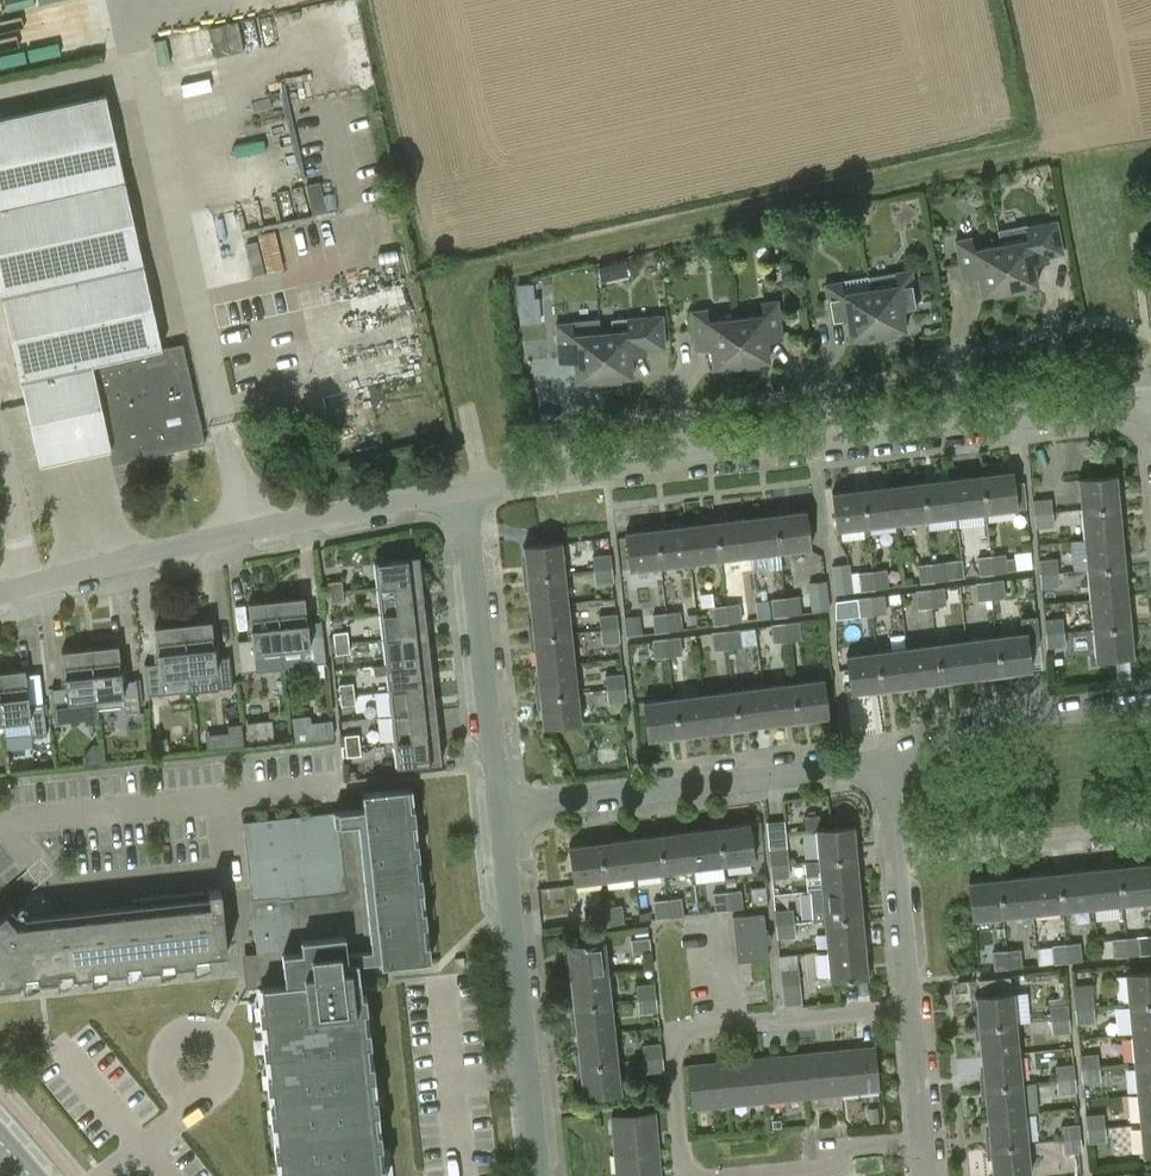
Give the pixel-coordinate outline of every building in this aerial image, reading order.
[(13,11),(11,0),(0,0),(0,13),(13,11)] [(237,19),(210,25),(217,56),(244,50),(237,19)] [(112,465),(205,444),(202,430),(183,344),(162,348),(107,94),(0,118),(0,285),(21,381),(26,402),(40,466),(109,451),(112,465)] [(1000,230),(1002,244),(1012,292),(1026,289),(1026,287),(1038,284),(1034,265),(1049,262),(1048,259),(1066,255),(1059,220),(1025,227),(1025,225),(1000,230)] [(758,246),(773,245),(771,225),(756,227),(758,246)] [(797,235),(799,245),(813,243),(812,233),(797,235)] [(994,296),(1012,292),(1002,244),(974,249),(972,237),(955,241),(963,279),(978,276),(982,295),(994,293),(994,296)] [(612,264),(598,266),(600,280),(614,278),(612,264)] [(869,277),(871,289),(879,337),(895,335),(894,332),(906,330),(903,311),(918,308),(911,270),(869,277)] [(933,272),(918,275),(920,290),(935,287),(933,272)] [(862,340),(879,337),(871,289),(843,294),(841,281),(825,284),(832,323),(847,320),(850,339),(862,337),(862,340)] [(532,284),(517,285),(518,300),(533,299),(532,284)] [(738,318),(743,367),(758,365),(758,362),(770,361),(768,341),(783,339),(778,301),(761,303),(763,315),(738,318)] [(726,369),(743,367),(738,318),(709,321),(707,309),(691,311),(696,350),(711,348),(713,368),(725,366),(726,369)] [(603,333),(606,382),(621,380),(621,378),(633,377),(631,357),(647,356),(646,352),(668,350),(665,315),(611,320),(612,332),(603,333)] [(588,383),(606,382),(603,333),(589,334),(588,321),(556,324),(559,363),(574,362),(576,381),(588,380),(588,383)] [(983,474),(988,513),(1019,509),(1014,470),(983,474)] [(983,474),(953,478),(958,517),(988,513),(983,474)] [(1082,509),(1121,506),(1118,475),(1079,479),(1082,509)] [(953,478),(923,481),(928,520),(958,517),(953,478)] [(923,481),(894,485),(898,524),(928,520),(923,481)] [(894,485),(864,489),(869,528),(898,524),(894,485)] [(838,531),(869,528),(864,489),(833,492),(838,531)] [(1033,499),(1035,513),(1053,512),(1052,497),(1033,499)] [(1082,509),(1084,539),(1124,536),(1121,506),(1082,509)] [(777,514),(781,552),(812,549),(807,510),(777,514)] [(1053,512),(1035,513),(1036,528),(1054,526),(1053,512)] [(777,514),(747,518),(752,556),(781,552),(777,514)] [(747,518),(717,521),(722,560),(752,556),(747,518)] [(717,521),(687,525),(692,563),(722,560),(717,521)] [(687,525),(658,529),(662,567),(692,563),(687,525)] [(632,571),(662,567),(658,529),(627,532),(632,571)] [(1084,539),(1087,569),(1126,566),(1124,536),(1084,539)] [(527,578),(566,574),(563,543),(524,547),(527,578)] [(593,555),(594,570),(612,567),(611,553),(593,555)] [(991,555),(994,573),(1009,571),(1006,553),(991,555)] [(979,575),(994,573),(991,555),(977,557),(979,575)] [(374,561),(377,588),(422,583),(419,557),(374,561)] [(1039,559),(1040,574),(1059,572),(1057,557),(1039,559)] [(932,563),(935,581),(949,579),(947,561),(932,563)] [(834,594),(853,592),(850,563),(831,565),(834,594)] [(920,582),(935,581),(932,563),(918,565),(920,582)] [(1087,569),(1090,599),(1129,596),(1126,566),(1087,569)] [(612,567),(594,570),(596,583),(614,582),(612,567)] [(873,570),(875,589),(889,587),(887,568),(873,570)] [(861,591),(875,589),(873,570),(858,572),(861,591)] [(1059,572),(1040,574),(1042,588),(1060,586),(1059,572)] [(527,578),(530,608),(569,603),(566,574),(527,578)] [(990,581),(992,599),(1006,597),(1004,579),(990,581)] [(328,582),(329,593),(343,592),(342,580),(328,582)] [(786,597),(788,615),(830,609),(827,580),(797,583),(799,595),(786,597)] [(977,601),(992,599),(990,581),(975,583),(977,601)] [(422,583),(377,588),(380,614),(425,609),(422,583)] [(930,589),(932,607),(947,605),(945,587),(930,589)] [(918,608),(932,607),(930,589),(916,590),(918,608)] [(343,592),(329,593),(330,603),(344,602),(343,592)] [(900,593),(889,595),(890,603),(901,602),(900,593)] [(871,596),(873,614),(887,612),(885,594),(871,596)] [(858,616),(873,614),(871,596),(857,598),(858,616)] [(1090,599),(1092,629),(1132,625),(1129,596),(1090,599)] [(305,597),(276,600),(282,650),(309,647),(311,666),(326,665),(323,630),(309,632),(305,597)] [(774,617),(788,615),(786,597),(771,599),(774,617)] [(255,653),(282,650),(276,600),(248,603),(252,638),(238,640),(241,674),(257,672),(255,653)] [(726,605),(728,623),(758,619),(756,601),(726,605)] [(530,608),(534,637),(572,633),(569,603),(530,608)] [(714,625),(728,623),(726,605),(712,606),(714,625)] [(380,614),(383,639),(428,634),(425,609),(380,614)] [(667,612),(669,630),(683,629),(681,611),(667,612)] [(655,632),(669,630),(667,612),(653,614),(655,632)] [(599,615),(601,629),(618,628),(617,613),(599,615)] [(640,615),(625,616),(627,635),(643,633),(640,615)] [(996,636),(1001,675),(1032,671),(1028,646),(1040,644),(1037,616),(1021,618),(1022,633),(996,636)] [(1044,619),(1046,633),(1064,632),(1063,617),(1044,619)] [(183,624),(189,674),(216,672),(218,690),(233,689),(230,655),(215,656),(212,621),(183,624)] [(785,622),(788,641),(802,639),(800,621),(785,622)] [(773,643),(788,641),(785,622),(771,624),(773,643)] [(162,677),(189,674),(183,624),(155,627),(159,662),(144,664),(148,698),(164,696),(162,677)] [(1135,656),(1132,625),(1092,629),(1095,660),(1135,656)] [(618,628),(601,629),(602,643),(620,642),(618,628)] [(726,630),(728,648),(743,647),(740,628),(726,630)] [(714,650),(728,648),(726,630),(712,632),(714,650)] [(333,634),(334,644),(349,643),(348,632),(333,634)] [(1064,632),(1046,633),(1047,647),(1066,646),(1064,632)] [(534,637),(537,667),(576,663),(572,633),(534,637)] [(383,639),(385,665),(430,660),(428,634),(383,639)] [(666,638),(669,656),(683,654),(680,636),(666,638)] [(996,636),(966,640),(971,679),(1001,675),(996,636)] [(655,658),(669,656),(666,638),(652,640),(655,658)] [(966,640),(937,644),(942,683),(971,679),(966,640)] [(349,643),(334,644),(336,655),(350,654),(349,643)] [(937,644),(907,648),(912,687),(942,683),(937,644)] [(90,648),(97,709),(123,706),(124,715),(140,713),(136,679),(122,680),(119,645),(90,648)] [(96,709),(97,709),(90,648),(62,651),(65,686),(51,688),(55,722),(71,720),(69,701),(95,699),(96,709)] [(907,648),(877,652),(882,691),(912,687),(907,648)] [(852,695),(882,691),(877,652),(847,656),(852,695)] [(385,665),(375,666),(376,675),(387,674),(388,690),(433,685),(430,660),(385,665)] [(537,667),(540,697),(579,693),(576,663),(537,667)] [(2,723),(4,737),(31,734),(31,739),(47,737),(43,703),(29,704),(25,669),(0,672),(0,702),(2,723)] [(605,675),(607,689),(625,687),(624,673),(605,675)] [(794,683),(799,722),(829,718),(824,679),(794,683)] [(794,683),(764,687),(769,725),(799,722),(794,683)] [(339,685),(340,695),(354,694),(353,684),(339,685)] [(433,685),(388,690),(391,716),(436,711),(433,685)] [(625,687),(607,689),(609,703),(627,701),(625,687)] [(764,687),(734,691),(739,729),(769,725),(764,687)] [(734,691),(704,694),(709,733),(739,729),(734,691)] [(582,723),(579,693),(540,697),(543,727),(582,723)] [(354,694),(340,695),(341,707),(355,705),(354,694)] [(704,694),(675,698),(680,737),(709,733),(704,694)] [(649,741),(680,737),(675,698),(644,702),(649,741)] [(391,716),(394,741),(439,736),(436,711),(391,716)] [(310,714),(294,716),(296,741),(313,739),(311,721),(310,714)] [(248,742),(274,739),(272,721),(246,723),(248,742)] [(209,735),(199,735),(200,747),(210,746),(209,735)] [(344,736),(345,747),(360,745),(359,735),(344,736)] [(442,763),(439,736),(394,741),(397,768),(442,763)] [(166,738),(151,739),(152,750),(167,748),(166,738)] [(360,745),(345,747),(346,758),(361,756),(360,745)] [(149,756),(148,747),(136,748),(136,757),(149,756)] [(357,963),(379,960),(379,966),(427,962),(408,789),(362,794),(364,809),(243,822),(257,954),(261,985),(281,1175),(380,1175),(357,963)] [(819,815),(806,816),(807,828),(820,827),(819,815)] [(767,821),(770,864),(789,863),(785,820),(767,821)] [(719,827),(724,866),(755,862),(750,823),(719,827)] [(719,827),(689,831),(694,870),(711,868),(712,873),(724,872),(724,866),(719,827)] [(855,827),(823,830),(816,831),(819,861),(858,857),(855,827)] [(689,831),(659,835),(664,874),(694,870),(689,831)] [(659,835),(630,839),(635,877),(664,874),(659,835)] [(630,839),(600,843),(605,881),(635,877),(630,839)] [(574,885),(605,881),(600,843),(569,847),(574,885)] [(820,875),(822,891),(861,887),(858,857),(819,861),(805,863),(806,877),(820,875)] [(789,863),(770,864),(772,879),(790,877),(789,863)] [(1119,867),(1123,905),(1150,902),(1150,881),(1149,864),(1119,867)] [(1119,867),(1089,870),(1093,908),(1123,905),(1119,867)] [(1089,870),(1059,873),(1063,911),(1093,908),(1089,870)] [(1059,873),(1029,876),(1033,914),(1063,911),(1059,873)] [(1029,876),(999,879),(1003,917),(1033,914),(1029,876)] [(973,920),(1003,917),(999,879),(970,882),(973,920)] [(814,921),(825,921),(864,917),(861,887),(822,891),(823,905),(813,906),(814,921)] [(727,891),(730,909),(744,907),(741,889),(727,891)] [(143,898),(133,899),(134,912),(17,925),(5,911),(0,915),(0,984),(211,961),(210,955),(227,953),(221,890),(143,898)] [(715,911),(730,909),(727,891),(713,893),(715,911)] [(668,898),(670,917),(685,915),(682,897),(668,898)] [(655,919),(670,917),(668,898),(653,900),(655,919)] [(608,906),(612,925),(625,923),(622,904),(608,906)] [(595,927),(612,925),(608,906),(594,908),(595,927)] [(774,910),(776,924),(794,922),(793,908),(774,910)] [(768,957),(767,942),(771,942),(770,932),(766,932),(764,912),(732,916),(737,961),(768,957)] [(825,921),(828,951),(867,947),(864,917),(825,921)] [(794,922),(776,924),(777,939),(796,937),(794,922)] [(1126,937),(1128,956),(1150,953),(1150,935),(1126,937)] [(633,954),(651,952),(649,936),(631,938),(633,954)] [(1128,956),(1126,937),(1112,939),(1114,957),(1128,956)] [(569,977),(609,973),(606,942),(566,947),(569,977)] [(1066,943),(1068,962),(1083,961),(1081,942),(1066,943)] [(1054,963),(1068,962),(1066,943),(1052,945),(1054,963)] [(870,977),(867,947),(828,951),(831,981),(870,977)] [(1006,950),(1008,967),(1023,966),(1021,948),(1006,950)] [(993,969),(1008,967),(1006,950),(992,951),(993,969)] [(464,956),(455,957),(456,966),(465,965),(464,956)] [(784,1005),(802,1004),(799,967),(780,969),(784,1005)] [(1127,1005),(1150,1003),(1150,972),(1125,975),(1127,1005)] [(569,977),(573,1007),(612,1003),(609,973),(569,977)] [(978,1028),(1017,1024),(1014,994),(1011,994),(1010,978),(980,981),(981,997),(975,997),(978,1028)] [(636,985),(638,999),(656,997),(654,983),(636,985)] [(1073,985),(1075,1010),(1094,1008),(1093,992),(1092,992),(1092,984),(1073,985)] [(656,997),(638,999),(639,1013),(657,1011),(656,997)] [(573,1007),(576,1037),(615,1032),(612,1003),(573,1007)] [(1050,1005),(1051,1021),(1069,1019),(1068,1003),(1050,1005)] [(1127,1005),(1130,1035),(1150,1033),(1150,1003),(1127,1005)] [(1094,1008),(1075,1010),(1077,1024),(1095,1022),(1094,1008)] [(1069,1019),(1051,1021),(1052,1034),(1071,1032),(1069,1019)] [(978,1028),(981,1057),(1020,1054),(1017,1024),(978,1028)] [(576,1037),(579,1066),(618,1062),(615,1032),(576,1037)] [(1130,1035),(1133,1065),(1150,1063),(1150,1033),(1130,1035)] [(643,1044),(644,1058),(663,1057),(661,1042),(643,1044)] [(838,1050),(842,1094),(880,1090),(875,1047),(838,1050)] [(838,1050),(801,1054),(805,1098),(842,1094),(838,1050)] [(1080,1054),(1081,1070),(1099,1068),(1098,1053),(1080,1054)] [(801,1054),(764,1058),(768,1101),(805,1098),(801,1054)] [(981,1057),(984,1087),(1022,1084),(1020,1054),(981,1057)] [(663,1057),(644,1058),(646,1073),(664,1071),(663,1057)] [(764,1058),(727,1062),(732,1105),(768,1101),(764,1058)] [(622,1093),(618,1062),(579,1066),(582,1097),(622,1093)] [(694,1109),(732,1105),(727,1062),(690,1065),(694,1109)] [(1056,1065),(1057,1080),(1076,1078),(1074,1063),(1056,1065)] [(1133,1065),(1136,1095),(1150,1094),(1150,1063),(1133,1065)] [(1099,1068),(1081,1070),(1082,1084),(1101,1082),(1099,1068)] [(1076,1078),(1057,1080),(1058,1093),(1077,1092),(1076,1078)] [(984,1087),(987,1117),(1025,1113),(1022,1084),(984,1087)] [(1136,1095),(1138,1125),(1150,1124),(1150,1094),(1136,1095)] [(878,1111),(868,1112),(869,1122),(880,1121),(878,1111)] [(1085,1114),(1087,1130),(1106,1128),(1104,1112),(1085,1114)] [(987,1117),(990,1147),(1028,1143),(1025,1113),(987,1117)] [(611,1117),(615,1156),(658,1152),(655,1114),(611,1117)] [(1061,1125),(1063,1140),(1081,1138),(1079,1123),(1061,1125)] [(1138,1125),(1141,1155),(1150,1155),(1150,1124),(1138,1125)] [(1106,1128),(1087,1130),(1088,1143),(1107,1141),(1106,1128)] [(1081,1138),(1063,1140),(1064,1153),(1082,1152),(1081,1138)] [(1028,1143),(990,1147),(993,1175),(1008,1175),(1031,1174),(1028,1143)] [(615,1156),(616,1175),(660,1175),(658,1152),(615,1156)]
